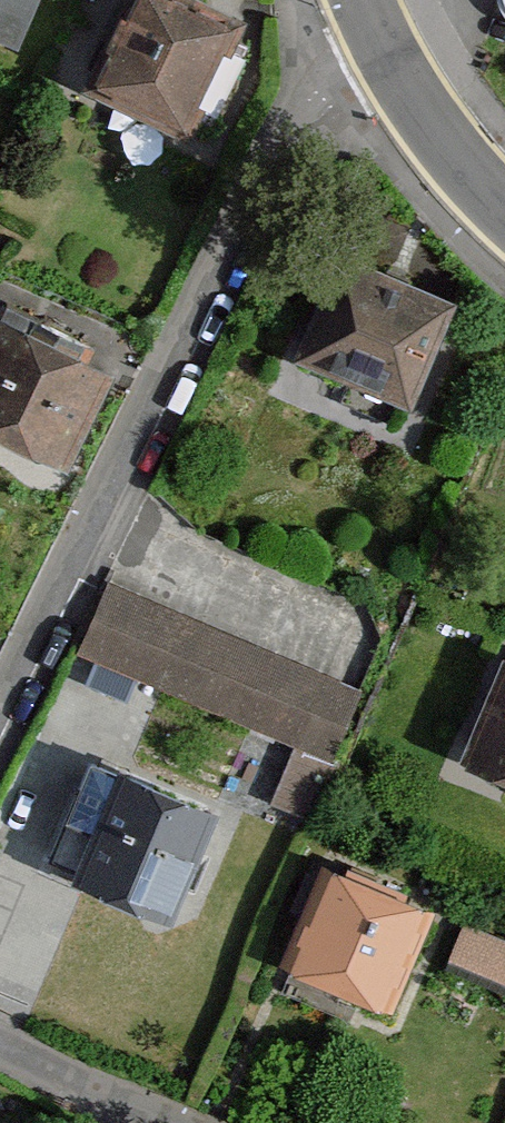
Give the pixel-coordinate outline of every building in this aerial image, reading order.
[(20,43),(36,0),(0,0),(0,36),(20,43)] [(170,135),(222,23),(173,0),(104,0),(64,86),(170,135)] [(303,368),(418,418),(464,314),(349,264),(303,368)] [(42,472),(90,366),(0,325),(0,453),(42,472)] [(114,585),(82,662),(295,750),(272,806),(313,823),(368,690),(114,585)] [(504,787),(504,674),(465,770),(504,787)] [(44,879),(151,921),(197,806),(90,763),(44,879)] [(308,869),(265,978),(380,1023),(423,914),(308,869)] [(455,962),(504,976),(504,933),(467,922),(455,962)]
